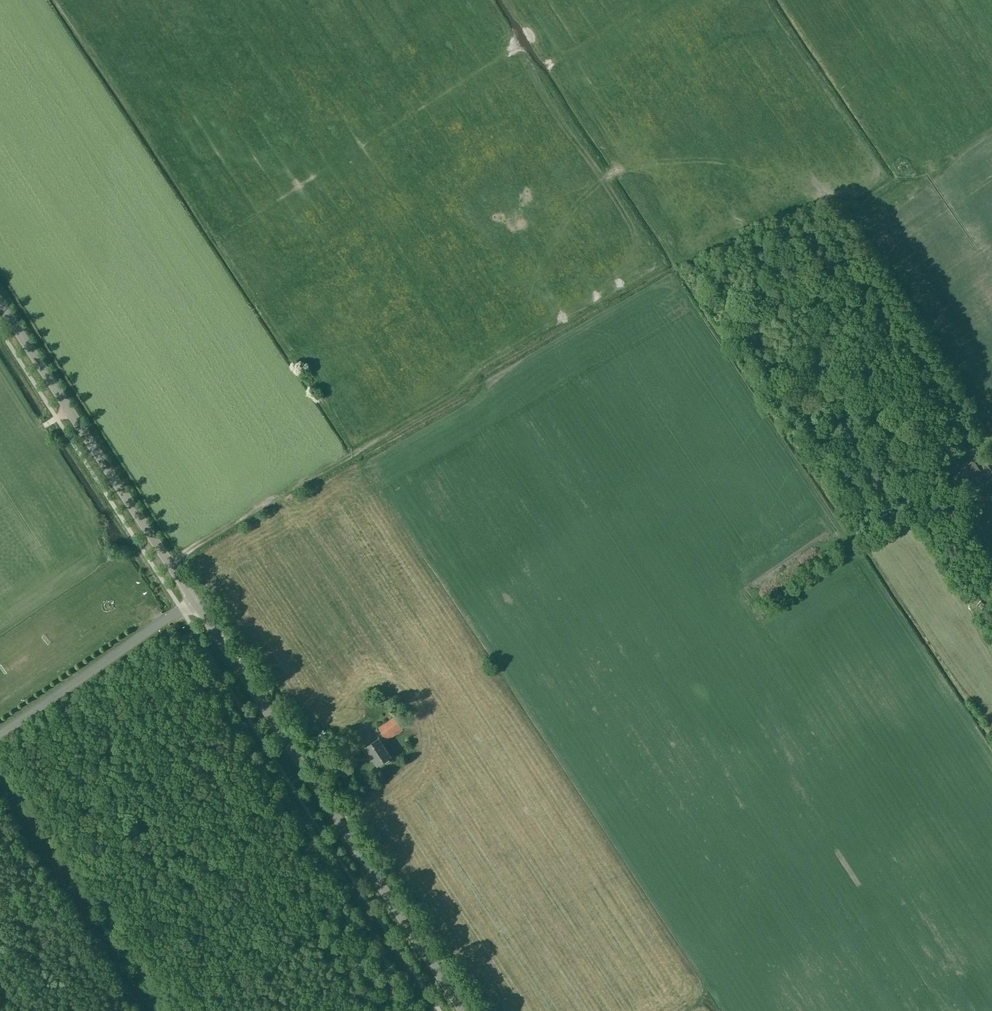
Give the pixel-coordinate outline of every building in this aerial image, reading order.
[(979,465),(976,459),(961,469),(962,471),(954,476),(962,489),(971,483),(969,481),(981,472),(985,469),(990,477),(991,475),(991,462),(990,458),(979,465)] [(394,717),(379,727),(384,735),(379,738),(363,748),(371,760),(373,758),(377,765),(391,756),(381,741),(401,728),(405,725),(403,721),(399,723),(394,717)]
